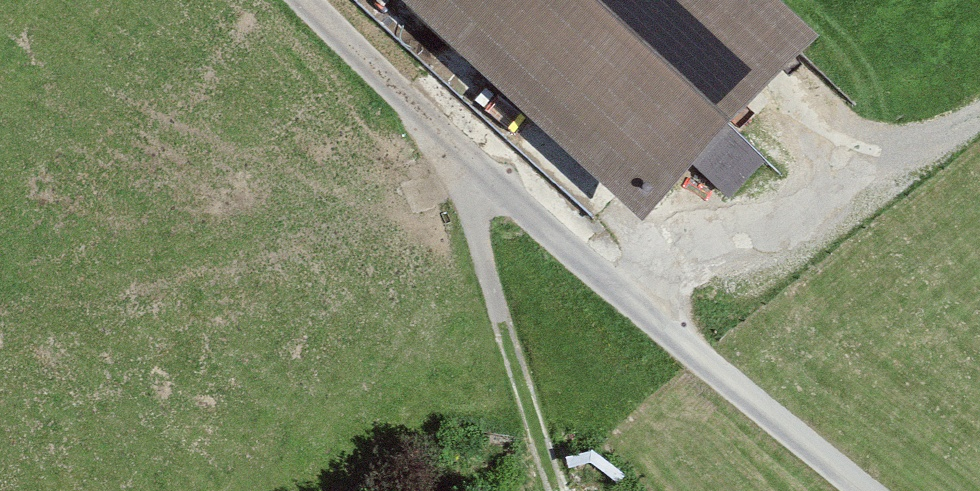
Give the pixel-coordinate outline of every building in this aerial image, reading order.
[(786,59),(725,0),(368,0),(614,237),(786,59)]
